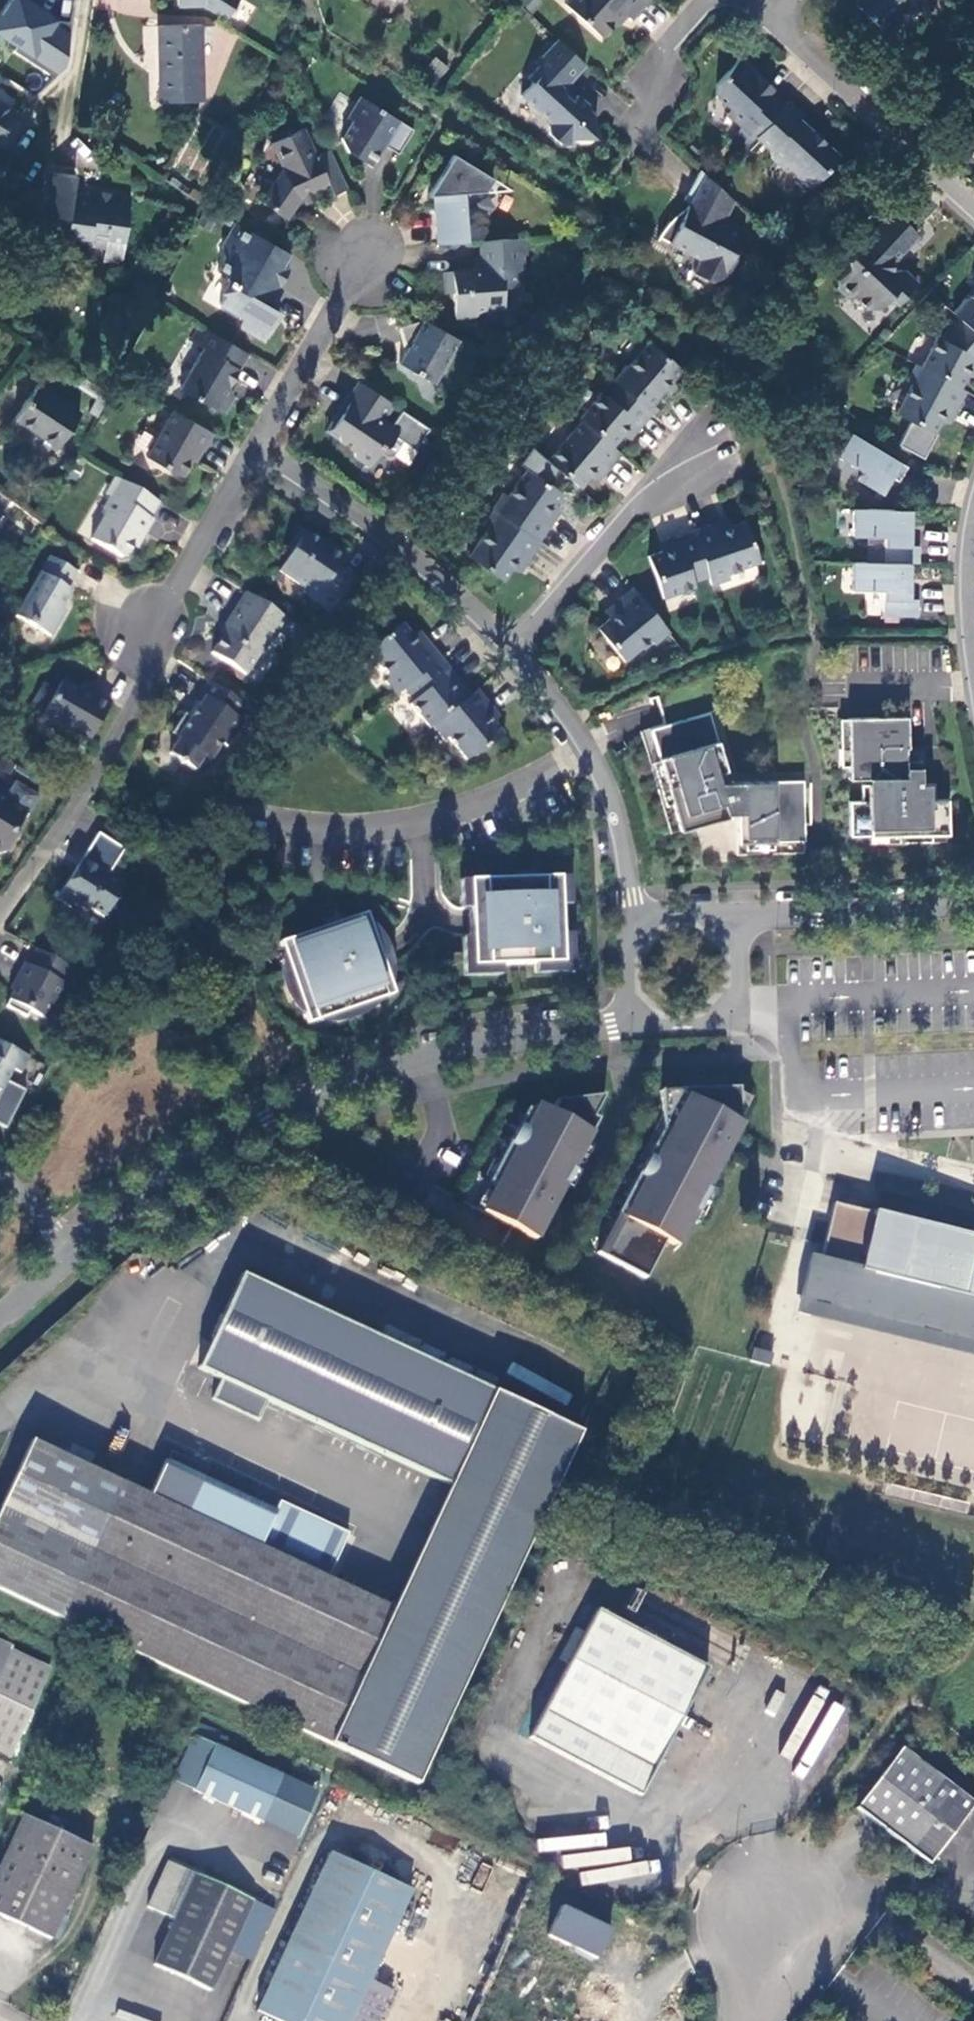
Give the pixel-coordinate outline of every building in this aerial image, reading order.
[(39,0),(12,0),(0,18),(0,36),(17,47),(14,51),(53,77),(64,66),(71,23),(54,21),(37,10),(42,2),(39,0)] [(228,17),(238,0),(176,0),(176,7),(202,6),(222,18),(228,17)] [(567,0),(603,34),(617,19),(616,15),(624,7),(633,15),(647,0),(567,0)] [(857,2),(883,28),(903,8),(907,12),(918,0),(859,0),(857,2)] [(158,27),(159,101),(201,101),(201,27),(158,27)] [(587,62),(559,36),(537,59),(540,62),(529,74),(533,79),(522,91),(552,119),(550,122),(550,130),(562,141),(569,141),(574,135),(596,134),(595,112),(591,108),(591,102),(579,92),(573,98),(567,92),(565,85),(587,62)] [(728,112),(755,137),(757,134),(788,101),(774,88),(776,87),(762,73),(760,75),(757,71),(756,68),(742,55),(718,80),(717,93),(732,107),(728,112)] [(431,87),(447,67),(434,58),(418,77),(431,87)] [(415,125),(361,92),(348,113),(353,116),(343,134),(349,147),(368,159),(375,148),(379,150),(385,141),(400,150),(415,125)] [(789,99),(788,101),(757,134),(772,148),(772,154),(786,167),(789,164),(812,184),(841,153),(801,117),(805,113),(789,99)] [(14,113),(0,104),(0,134),(14,113)] [(305,124),(273,139),(285,164),(262,197),(287,214),(299,197),(304,194),(315,189),(330,182),(334,191),(349,184),(332,145),(318,151),(305,124)] [(373,161),(379,150),(375,148),(368,159),(373,161)] [(494,175),(455,151),(429,192),(436,191),(439,240),(469,238),(465,189),(487,188),(494,175)] [(734,198),(701,166),(685,196),(691,200),(690,202),(679,222),(671,217),(660,231),(660,232),(659,233),(701,256),(694,269),(711,278),(722,275),(727,265),(739,270),(748,252),(737,247),(746,229),(742,225),(725,216),(734,198)] [(121,262),(130,199),(87,193),(86,199),(71,198),(74,175),(48,172),(42,215),(51,217),(48,242),(69,246),(70,242),(103,247),(102,260),(121,262)] [(318,194),(315,189),(304,194),(306,199),(318,194)] [(677,212),(671,217),(679,222),(690,202),(685,205),(683,207),(677,212)] [(917,232),(893,209),(847,258),(848,267),(838,278),(838,285),(848,295),(856,295),(868,306),(878,306),(890,294),(898,301),(916,282),(901,267),(892,268),(892,259),(917,232)] [(245,223),(237,218),(226,237),(239,233),(245,223)] [(290,249),(245,223),(239,233),(226,237),(223,241),(226,254),(219,267),(230,273),(229,275),(230,279),(232,280),(221,299),(246,314),(241,322),(266,335),(281,308),(272,303),(282,284),(280,283),(291,263),(284,259),(290,249)] [(524,234),(481,237),(483,262),(483,266),(445,269),(446,289),(455,289),(457,313),(478,312),(483,306),(505,305),(504,284),(520,283),(519,267),(525,267),(524,234)] [(739,270),(727,265),(722,275),(739,270)] [(951,308),(958,315),(963,320),(973,329),(973,287),(965,296),(964,294),(951,308)] [(944,331),(940,336),(947,340),(950,335),(963,320),(958,315),(944,331)] [(459,336),(424,316),(400,322),(406,347),(404,350),(399,360),(434,379),(459,336)] [(181,384),(225,410),(235,393),(227,389),(250,349),(201,320),(192,335),(205,343),(181,384)] [(920,364),(959,385),(966,372),(970,364),(973,367),(973,329),(963,320),(950,335),(947,340),(940,336),(936,334),(920,364)] [(400,322),(397,323),(404,350),(406,347),(400,322)] [(626,362),(613,376),(617,379),(622,384),(653,411),(654,412),(673,390),(667,385),(673,378),(683,367),(650,338),(628,363),(626,362)] [(920,364),(914,361),(905,377),(910,380),(894,410),(933,431),(939,418),(944,410),(945,410),(951,413),(965,388),(959,385),(920,364)] [(970,364),(966,372),(973,374),(973,373),(973,367),(970,364)] [(415,446),(430,424),(359,376),(328,422),(337,429),(339,436),(353,445),(354,452),(369,462),(379,447),(387,453),(395,452),(404,438),(415,446)] [(673,378),(667,385),(673,390),(678,385),(673,378)] [(617,379),(606,391),(611,396),(622,384),(617,379)] [(579,414),(582,416),(613,443),(623,432),(628,426),(634,431),(653,411),(622,384),(611,396),(606,391),(602,388),(579,414)] [(80,413),(37,385),(15,420),(57,448),(80,413)] [(214,428),(174,405),(147,451),(181,472),(193,453),(200,451),(204,442),(205,443),(214,428)] [(945,410),(944,410),(939,418),(948,419),(951,413),(945,410)] [(582,416),(547,456),(559,466),(580,484),(590,473),(596,467),(602,472),(621,450),(613,443),(582,416)] [(328,422),(325,427),(339,436),(337,429),(328,422)] [(634,431),(628,426),(623,432),(630,436),(634,431)] [(909,466),(851,430),(836,454),(863,470),(858,479),(881,492),(891,475),(899,480),(909,466)] [(494,506),(539,538),(556,515),(550,510),(555,503),(563,490),(549,480),(559,466),(547,456),(531,442),(519,460),(527,466),(508,493),(503,489),(492,505),(494,506)] [(597,477),(602,472),(596,467),(590,473),(597,477)] [(159,497),(116,472),(106,489),(111,491),(102,506),(103,512),(91,534),(121,552),(127,550),(140,529),(144,531),(153,515),(150,513),(159,497)] [(560,509),(555,503),(550,510),(556,515),(560,509)] [(488,525),(468,553),(504,578),(512,566),(517,559),(524,563),(541,539),(539,538),(494,506),(483,522),(488,525)] [(911,508),(853,507),(853,534),(883,535),(883,561),(909,562),(918,563),(919,544),(910,544),(911,508)] [(727,516),(721,518),(723,526),(732,523),(727,516)] [(693,527),(693,529),(706,567),(708,574),(711,582),(729,576),(728,570),(760,560),(746,519),(732,523),(723,526),(721,518),(693,527)] [(328,544),(301,525),(287,545),(289,551),(279,566),(302,582),(303,588),(330,607),(353,575),(338,564),(345,554),(328,543),(328,544)] [(648,552),(662,595),(695,584),(693,579),(691,572),(706,567),(693,529),(667,537),(670,545),(662,548),(648,552)] [(667,537),(661,540),(662,548),(670,545),(667,537)] [(50,551),(15,611),(50,631),(65,605),(61,603),(71,585),(67,583),(76,566),(50,551)] [(517,559),(512,566),(520,569),(524,563),(517,559)] [(883,561),(852,560),(851,587),(882,589),(881,614),(917,615),(917,597),(909,597),(909,562),(883,561)] [(691,572),(693,579),(708,574),(706,567),(691,572)] [(669,629),(633,584),(610,602),(615,608),(608,614),(597,623),(624,657),(651,636),(654,641),(669,629)] [(211,648),(244,670),(266,638),(268,634),(272,636),(286,614),(247,587),(226,618),(229,620),(211,648)] [(615,608),(610,602),(605,606),(608,614),(615,608)] [(380,637),(370,652),(384,669),(387,674),(384,677),(395,692),(403,685),(409,681),(440,655),(422,634),(416,638),(410,631),(401,620),(380,637)] [(418,628),(410,631),(416,638),(422,634),(418,628)] [(413,697),(408,700),(428,725),(431,723),(463,697),(450,681),(456,676),(440,655),(409,681),(418,692),(413,697)] [(41,711),(87,737),(111,697),(96,689),(96,690),(87,685),(80,687),(61,676),(41,711)] [(179,755),(179,760),(184,759),(194,766),(204,751),(210,755),(221,739),(226,742),(243,717),(236,713),(245,701),(208,676),(195,697),(196,698),(199,700),(190,713),(187,711),(184,709),(174,724),(181,730),(179,734),(169,749),(179,755)] [(456,676),(450,681),(463,697),(469,692),(456,676)] [(403,685),(413,697),(418,692),(409,681),(403,685)] [(493,709),(476,687),(469,692),(463,697),(431,723),(442,737),(446,734),(464,756),(480,750),(501,732),(492,721),(487,714),(493,709)] [(196,698),(187,711),(190,713),(199,700),(196,698)] [(493,709),(487,714),(492,721),(497,714),(493,709)] [(708,709),(650,725),(679,828),(728,814),(727,810),(723,794),(716,771),(722,769),(725,768),(708,709)] [(906,715),(846,715),(847,765),(847,776),(881,776),(897,776),(897,746),(905,746),(907,745),(906,715)] [(171,729),(179,734),(181,730),(174,724),(171,729)] [(897,776),(881,776),(881,782),(919,782),(919,758),(905,758),(905,746),(897,746),(897,776)] [(722,769),(716,771),(723,794),(727,810),(735,810),(735,809),(742,809),(741,799),(741,779),(725,779),(722,769)] [(802,778),(741,779),(741,799),(742,809),(735,809),(735,810),(735,839),(804,838),(802,778)] [(860,798),(848,799),(849,833),(946,832),(945,797),(934,797),(934,781),(919,782),(881,782),(860,783),(860,798)] [(0,786),(0,848),(1,848),(7,847),(17,829),(16,825),(27,806),(12,797),(10,791),(0,786)] [(96,848),(83,869),(95,877),(99,871),(107,876),(110,872),(102,867),(109,856),(96,848)] [(83,869),(62,902),(75,911),(78,907),(92,916),(94,911),(109,921),(136,879),(114,865),(110,872),(107,876),(99,871),(95,877),(83,869)] [(467,876),(470,962),(515,960),(562,959),(558,873),(528,874),(530,902),(524,902),(523,892),(520,892),(519,874),(467,876)] [(528,874),(519,874),(520,892),(523,892),(524,902),(530,902),(528,874)] [(327,920),(279,936),(288,963),(306,1018),(392,989),(365,908),(336,917),(345,943),(336,946),(327,920)] [(336,946),(345,943),(336,917),(327,920),(336,946)] [(70,962),(35,944),(27,959),(23,957),(14,975),(18,976),(12,986),(4,1001),(25,1012),(28,1005),(44,1014),(62,979),(61,978),(70,962)] [(9,984),(12,986),(18,976),(14,975),(9,984)] [(27,1052),(0,1038),(0,1085),(11,1064),(19,1068),(27,1052)] [(600,1253),(641,1276),(662,1237),(673,1244),(718,1159),(714,1157),(718,1147),(723,1150),(724,1148),(718,1145),(725,1131),(731,1134),(730,1116),(737,1116),(736,1084),(657,1088),(658,1127),(613,1213),(620,1216),(600,1253)] [(554,1097),(548,1108),(535,1101),(534,1104),(521,1128),(515,1124),(486,1178),(493,1182),(479,1209),(532,1236),(546,1209),(544,1207),(560,1179),(562,1180),(595,1116),(590,1113),(602,1091),(554,1097)] [(521,1128),(534,1104),(524,1106),(515,1124),(521,1128)] [(725,1131),(718,1145),(724,1148),(727,1142),(731,1134),(725,1131)] [(718,1159),(723,1150),(718,1147),(714,1157),(718,1159)] [(560,1179),(544,1207),(546,1209),(562,1180),(560,1179)] [(820,1259),(809,1304),(867,1318),(875,1286),(895,1291),(888,1323),(973,1343),(973,1237),(872,1213),(833,1204),(820,1259)] [(872,1213),(973,1237),(973,1236),(872,1212),(872,1213)] [(620,1216),(613,1213),(594,1250),(600,1253),(620,1216)] [(888,1323),(895,1291),(875,1286),(867,1318),(809,1304),(820,1259),(809,1256),(795,1314),(973,1357),(973,1343),(888,1323)] [(242,1276),(198,1370),(221,1381),(212,1401),(258,1423),(268,1403),(450,1488),(493,1395),(242,1276)] [(391,1610),(397,1613),(333,1749),(414,1788),(581,1437),(493,1395),(450,1488),(391,1610)] [(397,1613),(391,1610),(355,1593),(334,1584),(327,1581),(348,1536),(280,1504),(275,1513),(166,1463),(150,1498),(31,1443),(0,1509),(0,1591),(333,1749),(397,1613)] [(339,1572),(334,1584),(355,1593),(360,1582),(339,1572)] [(598,1611),(531,1739),(636,1794),(643,1781),(648,1783),(709,1670),(665,1646),(667,1640),(645,1629),(642,1634),(598,1611)] [(0,1639),(0,1752),(12,1757),(52,1669),(12,1651),(14,1645),(0,1639)] [(822,1745),(844,1707),(834,1701),(812,1740),(822,1745)] [(216,1747),(195,1793),(263,1823),(284,1778),(216,1747)] [(856,1809),(931,1864),(973,1807),(973,1805),(902,1750),(856,1809)] [(641,1797),(648,1783),(643,1781),(636,1794),(641,1797)] [(0,1863),(0,1920),(49,1942),(93,1850),(21,1818),(0,1863)] [(328,1858),(254,2017),(264,2020),(379,2020),(390,1997),(368,1986),(409,1896),(328,1858)] [(155,1967),(212,1993),(233,1948),(254,1901),(169,1863),(148,1909),(176,1921),(155,1967)] [(274,1911),(254,1901),(233,1948),(253,1957),(274,1911)] [(545,1936),(595,1959),(609,1929),(559,1906),(545,1936)]
